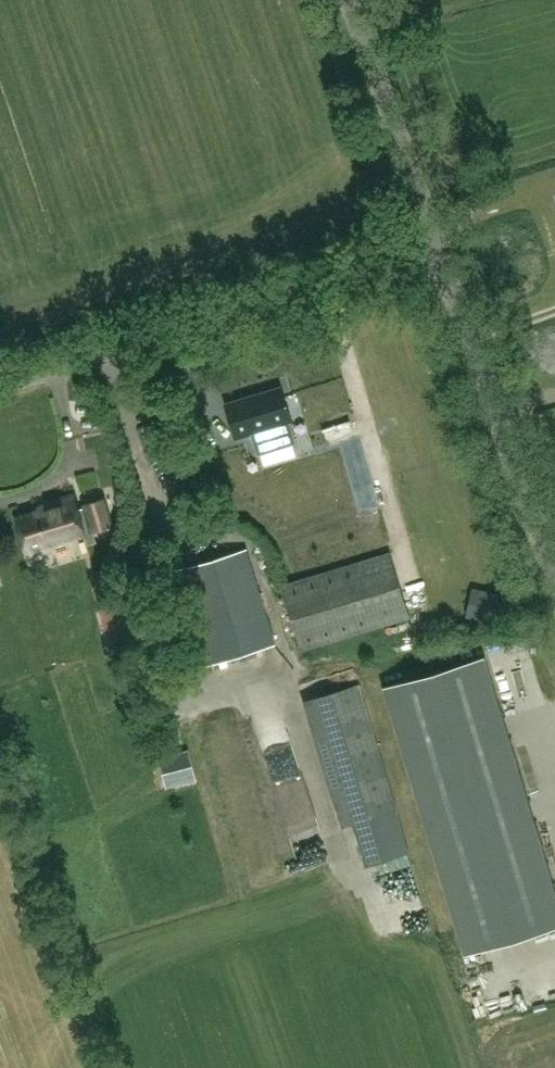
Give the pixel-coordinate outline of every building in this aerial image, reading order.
[(278,386),(224,403),(235,439),(251,434),(258,455),(293,444),(287,423),(289,423),(278,386)] [(342,431),(348,446),(360,442),(354,426),(342,431)] [(363,509),(378,505),(364,456),(349,460),(363,509)] [(48,507),(16,516),(26,550),(84,533),(73,494),(46,502),(48,507)] [(110,526),(104,498),(83,504),(91,531),(110,526)] [(243,549),(172,570),(200,663),(271,642),(243,549)] [(30,557),(33,578),(56,574),(53,553),(30,557)] [(409,618),(390,554),(283,586),(302,649),(409,618)] [(466,617),(494,623),(500,593),(472,588),(466,617)] [(119,609),(100,614),(109,649),(128,644),(119,609)] [(503,716),(485,656),(384,686),(465,954),(554,927),(554,889),(503,716)] [(358,685),(304,702),(341,826),(353,822),(366,866),(378,862),(381,873),(411,863),(395,809),(358,685)] [(297,748),(277,753),(286,792),(306,787),(297,748)] [(194,779),(186,749),(157,756),(164,786),(194,779)]
